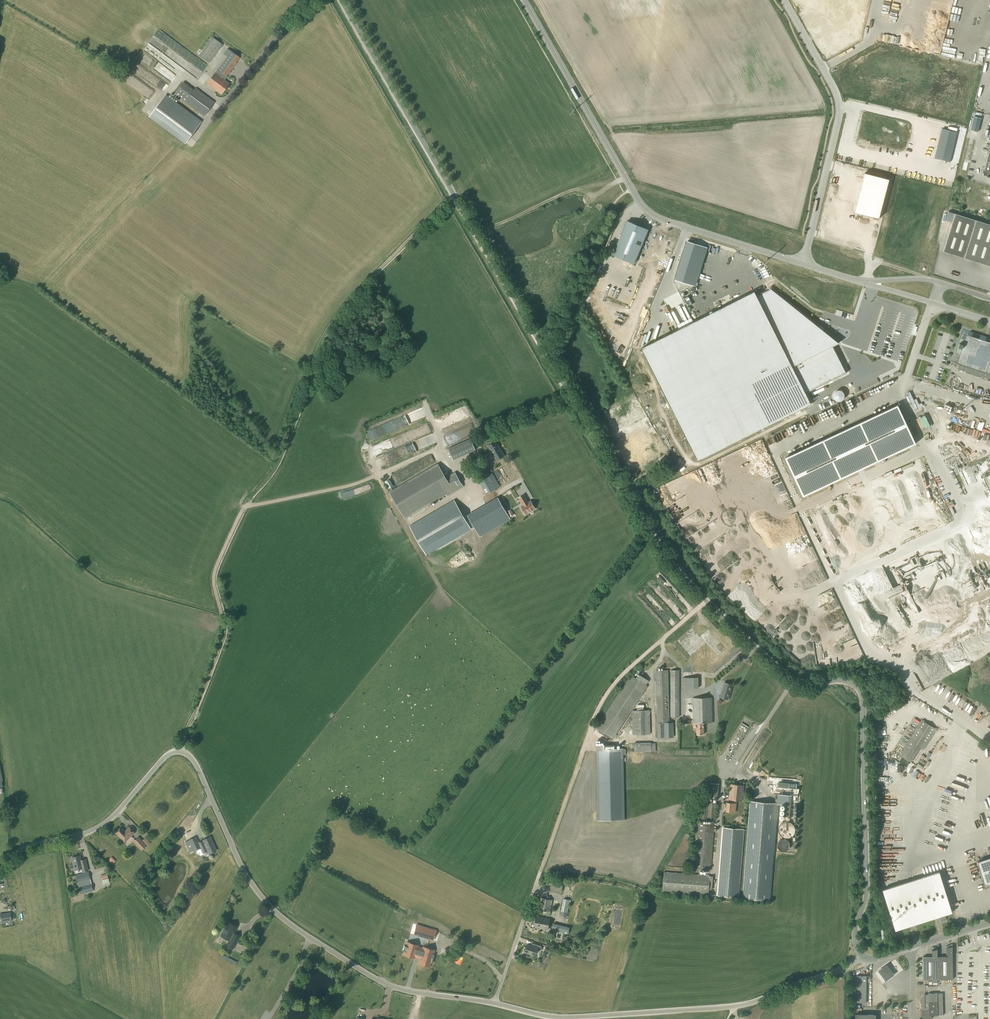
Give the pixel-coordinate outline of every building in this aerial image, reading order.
[(209,63),(223,45),(212,37),(198,56),(209,63)] [(214,73),(207,83),(213,88),(213,89),(215,90),(221,95),(229,84),(224,81),(227,76),(236,63),(227,56),(214,73)] [(194,90),(189,86),(183,82),(180,86),(174,94),(204,117),(215,102),(195,88),(194,90)] [(148,117),(185,144),(202,121),(165,94),(148,117)] [(943,130),(936,159),(950,162),(957,133),(943,130)] [(865,174),(855,213),(879,220),(889,181),(865,174)] [(943,252),(989,266),(989,225),(949,212),(946,221),(952,223),(943,252)] [(627,221),(613,255),(634,264),(648,230),(627,221)] [(687,241),(675,280),(690,284),(702,246),(687,241)] [(840,379),(828,352),(822,355),(816,341),(821,339),(817,330),(814,332),(770,293),(754,301),(748,290),(634,344),(688,458),(802,404),(800,398),(840,379)] [(403,346),(391,328),(382,334),(387,342),(389,340),(396,350),(403,346)] [(956,353),(960,354),(957,364),(989,374),(989,337),(987,336),(987,337),(963,329),(960,338),(958,344),(963,345),(962,349),(957,347),(956,353)] [(390,354),(395,351),(389,342),(384,346),(390,354)] [(375,354),(379,351),(375,345),(370,348),(375,354)] [(387,373),(399,363),(392,355),(380,365),(387,373)] [(244,402),(242,399),(238,401),(240,404),(239,405),(244,413),(250,409),(245,401),(244,402)] [(803,496),(916,444),(898,405),(785,458),(803,496)] [(444,429),(471,418),(466,407),(439,419),(444,429)] [(471,439),(449,449),(454,459),(476,450),(471,439)] [(499,447),(496,442),(488,446),(493,455),(494,455),(497,461),(505,456),(499,447)] [(446,477),(438,463),(389,492),(405,519),(446,495),(447,496),(464,487),(455,472),(446,477)] [(486,495),(498,488),(490,474),(478,481),(486,495)] [(535,508),(531,501),(529,503),(528,502),(526,498),(524,495),(519,498),(521,501),(523,506),(521,507),(525,514),(535,508)] [(509,518),(498,498),(468,516),(479,536),(509,518)] [(454,500),(409,526),(426,555),(471,529),(454,500)] [(473,539),(477,536),(473,529),(469,532),(473,539)] [(669,722),(668,670),(656,670),(657,723),(657,737),(673,737),(673,722),(669,722)] [(672,716),(680,716),(679,670),(671,670),(672,716)] [(649,681),(640,675),(637,680),(631,675),(596,729),(612,740),(647,686),(646,685),(649,681)] [(683,688),(698,688),(698,677),(683,678),(683,688)] [(728,700),(732,684),(724,682),(720,694),(725,696),(724,699),(728,700)] [(703,734),(703,723),(712,723),(711,698),(692,698),(693,727),(696,727),(696,735),(703,734)] [(633,735),(645,734),(650,734),(650,710),(633,710),(633,735)] [(924,750),(936,729),(922,720),(900,755),(911,762),(920,747),(924,750)] [(634,743),(634,752),(656,751),(655,743),(651,743),(651,742),(634,743)] [(615,745),(596,745),(598,820),(624,820),(623,755),(626,755),(626,749),(623,749),(615,749),(615,745)] [(729,799),(730,799),(736,800),(742,800),(743,785),(731,784),(729,799)] [(690,810),(698,795),(691,791),(683,806),(690,810)] [(736,803),(736,800),(730,799),(729,802),(727,802),(726,811),(735,812),(736,803)] [(715,821),(716,802),(702,801),(700,820),(715,821)] [(770,900),(778,803),(750,801),(743,898),(770,900)] [(711,871),(714,824),(696,822),(692,869),(711,871)] [(778,844),(781,851),(785,851),(792,848),(792,843),(791,839),(791,838),(795,836),(796,825),(792,825),(788,826),(793,827),(790,827),(790,830),(787,831),(785,831),(783,825),(782,839),(779,840),(778,844)] [(125,831),(121,827),(115,832),(124,842),(134,833),(129,827),(125,831)] [(738,898),(743,829),(723,828),(718,896),(738,898)] [(141,851),(147,845),(138,836),(133,842),(141,851)] [(198,842),(196,837),(188,840),(189,841),(187,842),(189,848),(190,847),(191,850),(193,849),(194,851),(200,848),(203,854),(208,851),(209,854),(216,851),(210,837),(198,842)] [(82,864),(80,856),(71,858),(74,870),(82,869),(82,872),(88,871),(86,863),(82,864)] [(980,861),(977,862),(985,885),(988,884),(989,883),(989,858),(980,861)] [(80,895),(93,891),(88,872),(75,875),(80,895)] [(708,895),(710,875),(664,872),(662,892),(708,895)] [(896,930),(951,912),(939,873),(883,890),(896,930)] [(552,878),(550,891),(561,893),(563,880),(552,878)] [(550,914),(551,911),(550,911),(552,900),(540,897),(538,909),(546,911),(546,913),(550,914)] [(567,917),(570,900),(563,898),(560,916),(567,917)] [(594,902),(591,923),(592,923),(592,927),(595,927),(596,920),(602,921),(602,918),(603,919),(605,906),(606,906),(606,904),(594,902)] [(11,912),(0,914),(1,922),(14,920),(13,914),(11,914),(11,912)] [(550,919),(536,916),(535,919),(533,919),(532,919),(531,923),(532,924),(534,924),(534,927),(548,929),(550,919)] [(237,927),(228,922),(221,936),(229,940),(226,946),(233,950),(237,941),(231,938),(237,927)] [(568,934),(570,928),(553,923),(551,930),(568,934)] [(417,926),(414,935),(433,941),(436,931),(417,926)] [(403,945),(402,950),(403,950),(402,954),(414,958),(414,956),(420,958),(419,960),(418,964),(430,967),(431,963),(432,963),(435,955),(433,954),(435,950),(423,947),(423,949),(417,947),(417,945),(410,943),(408,947),(403,945)] [(541,946),(532,943),(531,946),(527,945),(524,952),(528,953),(528,955),(528,956),(532,957),(533,957),(534,955),(535,956),(537,949),(540,950),(541,946)] [(937,957),(937,980),(945,980),(952,980),(952,947),(952,944),(946,946),(946,957),(937,957)] [(923,957),(923,980),(925,980),(937,980),(937,957),(937,949),(933,951),(933,957),(923,957)] [(894,977),(886,966),(878,973),(885,983),(894,977)] [(954,977),(955,1015),(989,1014),(989,975),(954,977)] [(866,1003),(866,976),(857,976),(856,1003),(866,1003)] [(943,993),(928,994),(928,995),(925,995),(924,994),(925,994),(923,994),(922,995),(922,997),(921,998),(921,999),(921,1001),(921,1002),(921,1003),(921,1005),(922,1010),(921,1010),(922,1018),(932,1018),(931,1016),(938,1016),(938,1015),(943,1015),(943,993)] [(428,1009),(420,1008),(419,1017),(432,1018),(433,1010),(428,1009)]
